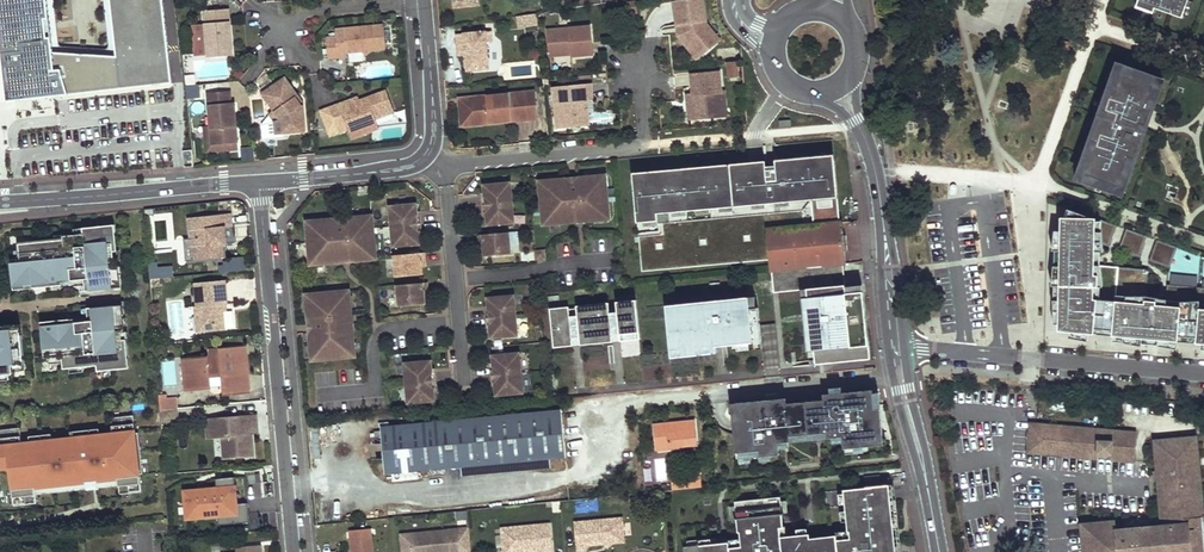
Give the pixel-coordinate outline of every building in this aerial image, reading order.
[(9,102),(174,83),(165,0),(111,0),(117,52),(58,52),(52,0),(0,0),(0,23),(9,102)] [(702,0),(688,0),(673,2),(676,26),(681,25),(682,33),(701,56),(720,40),(706,24),(702,0)] [(1137,3),(1182,19),(1188,0),(1139,0),(1137,3)] [(229,9),(204,11),(208,57),(233,55),(231,41),(229,42),(229,38),(231,38),(229,9)] [(537,24),(535,14),(521,16),(522,26),(537,24)] [(384,25),(335,29),(338,57),(348,56),(347,53),(363,51),(366,47),(370,51),(386,49),(384,25)] [(682,33),(681,25),(676,26),(678,36),(697,59),(701,56),(682,33)] [(590,26),(548,30),(550,53),(572,51),(572,54),(572,56),(593,55),(590,26)] [(491,31),(457,34),(457,45),(465,44),(466,56),(467,71),(489,69),(487,42),(492,42),(491,31)] [(465,44),(457,45),(458,56),(466,56),(465,44)] [(726,76),(736,76),(736,61),(726,61),(726,76)] [(1163,78),(1118,63),(1112,81),(1118,83),(1113,96),(1107,94),(1102,110),(1107,112),(1105,118),(1099,116),(1091,140),(1096,142),(1093,151),(1088,149),(1081,167),(1087,169),(1082,183),(1115,194),(1120,181),(1125,183),(1132,165),(1126,163),(1129,156),(1134,159),(1143,132),(1152,109),(1146,107),(1150,95),(1156,96),(1163,78)] [(720,72),(691,74),(693,94),(687,95),(687,101),(691,101),(693,102),(694,107),(688,107),(689,119),(715,117),(713,105),(717,105),(716,93),(722,92),(722,91),(720,72)] [(285,78),(263,94),(275,111),(282,121),(283,133),(305,131),(303,105),(300,105),(295,98),(298,96),(285,78)] [(1112,81),(1110,80),(1105,93),(1107,94),(1113,96),(1118,83),(1112,81)] [(592,83),(553,87),(556,117),(561,116),(562,128),(590,126),(588,113),(584,113),(583,101),(587,101),(593,100),(592,83)] [(230,91),(208,93),(211,127),(213,145),(238,143),(236,122),(231,123),(231,114),(235,113),(234,103),(231,103),(230,91)] [(359,101),(341,107),(340,104),(330,108),(339,133),(348,130),(352,139),(379,128),(376,119),(395,112),(386,91),(359,101)] [(538,118),(536,91),(526,93),(528,119),(538,118)] [(727,116),(725,91),(722,91),(722,92),(716,93),(717,105),(713,105),(715,117),(727,116)] [(526,93),(460,99),(462,125),(528,119),(526,93)] [(1143,132),(1146,133),(1158,97),(1156,96),(1150,95),(1146,107),(1152,109),(1143,132)] [(340,104),(341,107),(359,101),(358,97),(340,104)] [(1099,109),(1097,115),(1099,116),(1105,118),(1107,112),(1102,110),(1099,109)] [(275,111),(270,114),(276,122),(276,134),(283,133),(282,121),(275,111)] [(238,150),(238,143),(213,145),(211,127),(204,127),(206,152),(238,150)] [(1091,140),(1088,139),(1085,148),(1088,149),(1093,151),(1096,142),(1091,140)] [(632,173),(637,223),(658,220),(658,223),(669,222),(668,212),(811,199),(813,223),(839,221),(833,155),(632,173)] [(1134,165),(1136,159),(1134,159),(1129,156),(1126,163),(1132,165),(1134,165)] [(1080,167),(1075,180),(1082,183),(1087,169),(1081,167),(1080,167)] [(605,176),(540,182),(544,224),(609,219),(605,176)] [(1115,194),(1122,197),(1127,183),(1125,183),(1120,181),(1115,194)] [(514,223),(511,182),(484,185),(484,193),(485,196),(482,197),(483,214),(486,214),(487,217),(487,225),(514,223)] [(417,212),(417,203),(389,206),(393,246),(421,244),(420,236),(420,232),(422,232),(421,215),(418,215),(417,212)] [(231,214),(188,218),(190,238),(192,261),(224,257),(223,244),(221,228),(226,227),(233,226),(231,214)] [(372,216),(307,222),(311,264),(376,258),(372,216)] [(1060,218),(1060,331),(1096,335),(1096,329),(1114,331),(1114,336),(1179,342),(1180,337),(1198,338),(1198,344),(1203,344),(1203,288),(1167,284),(1164,299),(1146,296),(1148,270),(1099,265),(1094,265),(1098,250),(1102,251),(1104,244),(1111,247),(1116,225),(1095,218),(1060,218)] [(843,222),(767,229),(772,271),(773,271),(845,264),(848,264),(843,222)] [(64,238),(19,243),(21,260),(11,262),(14,289),(62,284),(62,280),(79,279),(80,290),(121,285),(119,273),(116,273),(113,250),(117,249),(114,223),(83,227),(83,233),(63,235),(64,238)] [(1126,228),(1118,249),(1139,257),(1147,236),(1126,228)] [(484,248),(484,256),(511,254),(509,232),(479,235),(479,245),(483,245),(484,248)] [(192,261),(190,238),(184,239),(186,261),(192,261)] [(1177,247),(1156,239),(1149,260),(1170,268),(1177,247)] [(1094,265),(1099,265),(1102,251),(1098,250),(1094,265)] [(545,251),(536,251),(536,259),(545,259),(545,251)] [(425,253),(394,255),(396,277),(423,274),(422,267),(422,263),(426,263),(425,253)] [(845,264),(773,271),(775,293),(809,289),(816,365),(827,364),(827,362),(852,360),(853,361),(871,359),(864,285),(847,287),(845,264)] [(149,265),(149,278),(172,278),(172,265),(149,265)] [(225,281),(195,284),(197,306),(195,307),(196,319),(204,318),(205,331),(225,329),(225,328),(231,328),(234,325),(232,311),(227,311),(223,312),(223,305),(226,304),(227,304),(225,281)] [(427,283),(397,285),(399,307),(426,304),(425,296),(424,293),(428,293),(427,283)] [(355,356),(349,291),(306,295),(312,360),(355,356)] [(518,336),(514,295),(487,298),(488,306),(488,309),(485,309),(487,327),(490,327),(490,330),(491,338),(518,336)] [(635,300),(615,302),(619,335),(638,333),(635,300)] [(619,335),(615,302),(608,303),(611,335),(619,335)] [(608,303),(575,306),(579,339),(611,335),(608,303)] [(70,318),(41,321),(44,357),(62,355),(64,368),(80,366),(97,365),(97,371),(129,368),(126,339),(122,339),(120,318),(124,317),(122,304),(82,308),(83,321),(70,321),(70,318)] [(575,306),(568,307),(571,339),(579,339),(575,306)] [(571,339),(568,307),(548,309),(552,341),(571,339)] [(760,318),(759,307),(751,308),(752,319),(760,318)] [(751,308),(676,316),(677,327),(669,328),(671,351),(716,346),(738,344),(762,341),(760,318),(752,319),(751,308)] [(676,316),(668,316),(669,328),(677,327),(676,316)] [(205,331),(204,318),(196,319),(197,332),(205,331)] [(0,325),(0,374),(13,373),(12,364),(24,363),(20,323),(0,325)] [(619,342),(639,340),(638,333),(619,335),(619,342)] [(579,339),(579,346),(612,342),(611,335),(579,339)] [(552,341),(552,348),(572,347),(571,339),(552,341)] [(738,344),(739,350),(763,348),(762,341),(738,344)] [(671,351),(672,357),(717,353),(716,346),(671,351)] [(236,353),(235,349),(211,351),(212,357),(184,360),(186,390),(210,387),(209,376),(223,375),(225,394),(249,392),(246,352),(236,353)] [(523,393),(520,353),(492,355),(493,363),(493,367),(491,367),(492,384),(495,384),(495,388),(496,395),(523,393)] [(431,361),(404,363),(408,404),(435,401),(434,393),(434,389),(437,389),(435,372),(433,372),(432,369),(431,361)] [(882,420),(879,390),(873,391),(873,390),(824,395),(824,397),(787,400),(786,398),(731,403),(734,434),(754,432),(752,416),(788,413),(790,436),(778,437),(779,442),(843,437),(842,430),(843,430),(841,417),(842,417),(841,408),(874,405),(876,421),(882,420)] [(166,398),(166,394),(159,395),(160,401),(160,410),(177,408),(176,397),(166,398)] [(876,421),(874,405),(841,408),(842,417),(841,417),(843,430),(842,430),(843,437),(844,449),(871,446),(870,440),(883,439),(888,439),(887,432),(883,433),(882,420),(876,421)] [(177,408),(160,410),(161,423),(178,421),(177,408)] [(382,427),(386,476),(567,458),(563,412),(382,427)] [(788,413),(752,416),(754,432),(734,434),(737,459),(780,455),(779,442),(778,437),(790,436),(788,413)] [(0,430),(0,470),(9,469),(14,507),(37,505),(35,488),(117,479),(119,494),(141,492),(132,414),(110,417),(111,433),(21,443),(19,428),(0,430)] [(256,414),(218,417),(219,437),(223,437),(225,459),(253,457),(252,434),(251,426),(257,426),(256,414)] [(219,437),(218,417),(206,419),(207,438),(219,437)] [(661,424),(663,442),(670,442),(670,447),(698,445),(695,420),(661,424)] [(1098,458),(1098,453),(1087,452),(1041,448),(1035,440),(1036,423),(1031,423),(1029,452),(1098,458)] [(1132,432),(1036,423),(1035,440),(1041,448),(1087,452),(1096,444),(1099,444),(1099,441),(1112,442),(1112,445),(1113,445),(1122,455),(1130,456),(1132,432)] [(661,424),(654,425),(657,443),(663,442),(661,424)] [(1130,456),(1122,455),(1112,454),(1112,459),(1134,461),(1137,432),(1132,432),(1130,456)] [(1096,444),(1087,452),(1098,453),(1112,454),(1122,455),(1113,445),(1112,445),(1112,442),(1099,441),(1099,444),(1096,444)] [(672,475),(672,489),(709,486),(709,481),(703,482),(701,472),(672,475)] [(217,488),(185,491),(187,518),(221,515),(222,524),(249,522),(247,504),(238,504),(234,477),(216,479),(217,488)] [(844,492),(846,508),(891,504),(890,488),(844,492)] [(891,504),(846,508),(848,534),(837,535),(837,538),(810,540),(809,536),(785,538),(781,498),(735,502),(738,533),(740,533),(741,541),(683,547),(683,551),(895,551),(891,504)] [(623,518),(574,522),(577,550),(587,549),(587,546),(604,544),(606,542),(609,542),(612,544),(625,543),(623,518)] [(1088,530),(1111,528),(1111,522),(1082,524),(1084,551),(1090,551),(1088,530)] [(502,529),(504,551),(518,551),(519,550),(523,550),(525,551),(542,550),(542,551),(553,551),(551,525),(502,529)] [(1111,528),(1088,530),(1090,551),(1114,551),(1112,531),(1111,528)] [(372,529),(351,531),(353,551),(374,551),(372,529)] [(413,533),(415,551),(461,551),(458,529),(413,533)]
